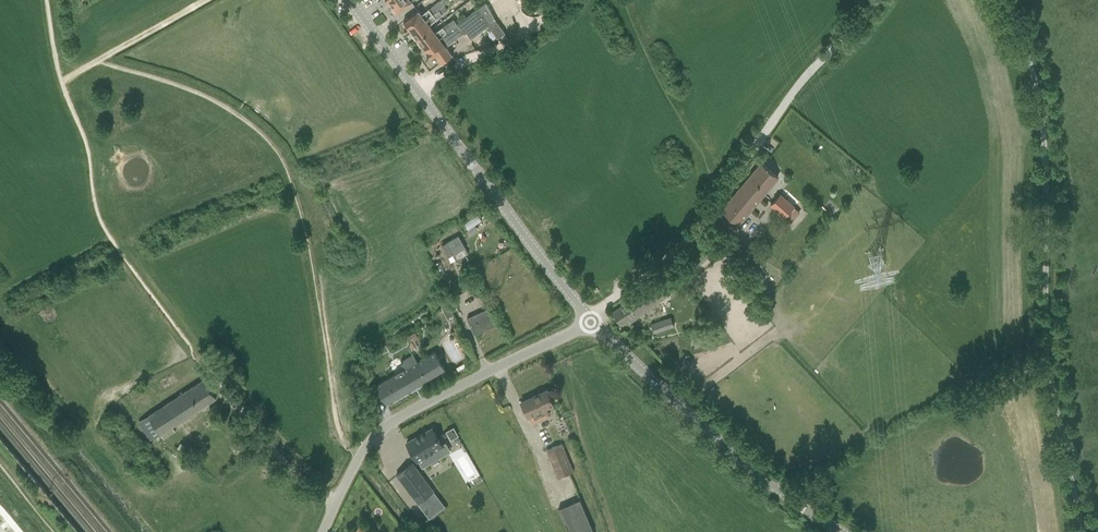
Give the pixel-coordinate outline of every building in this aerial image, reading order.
[(390,3),(392,7),(391,8),(394,12),(395,11),(397,13),(405,6),(411,2),(413,0),(394,0),(390,3)] [(403,24),(406,28),(408,27),(410,30),(438,9),(444,5),(449,1),(450,1),(449,0),(440,0),(429,9),(421,14),(418,10),(412,15),(403,21),(404,23),(403,24)] [(457,24),(424,48),(427,52),(425,54),(428,58),(430,57),(431,58),(435,55),(442,63),(453,54),(453,53),(452,54),(446,47),(455,40),(455,41),(456,40),(455,40),(464,33),(464,34),(466,32),(471,38),(495,20),(486,2),(457,24)] [(444,5),(438,9),(442,14),(448,10),(444,5)] [(438,9),(410,30),(413,34),(411,35),(415,39),(416,38),(417,39),(432,28),(429,24),(436,19),(442,14),(438,9)] [(418,41),(416,42),(420,46),(421,45),(424,48),(457,24),(453,19),(442,27),(435,32),(432,28),(417,39),(418,41)] [(761,163),(721,210),(738,224),(778,177),(761,163)] [(780,194),(770,204),(784,217),(794,207),(780,194)] [(477,214),(463,223),(468,229),(481,220),(477,214)] [(458,236),(442,245),(448,257),(453,254),(456,260),(468,253),(458,236)] [(727,242),(720,247),(729,260),(736,256),(727,242)] [(677,269),(681,274),(706,256),(701,250),(677,269)] [(752,261),(742,268),(755,285),(764,278),(752,261)] [(613,312),(621,324),(628,319),(630,322),(669,294),(658,279),(613,312)] [(460,281),(444,289),(449,299),(465,291),(460,281)] [(466,318),(474,335),(495,326),(487,308),(466,318)] [(664,319),(650,324),(654,333),(667,328),(664,319)] [(405,368),(392,376),(376,385),(386,403),(445,369),(435,351),(417,361),(413,354),(401,362),(405,368)] [(139,422),(145,431),(151,440),(161,434),(164,439),(175,431),(172,427),(216,398),(204,379),(139,422)] [(521,402),(526,412),(528,416),(553,404),(546,390),(521,402)] [(453,427),(446,431),(450,439),(457,435),(453,427)] [(431,428),(406,442),(417,460),(422,457),(427,465),(439,458),(434,450),(442,446),(432,428),(431,428)] [(562,443),(545,450),(556,478),(573,471),(566,452),(562,443)] [(417,502),(432,490),(412,463),(396,475),(417,502)] [(569,531),(594,531),(579,499),(558,508),(569,531)]
